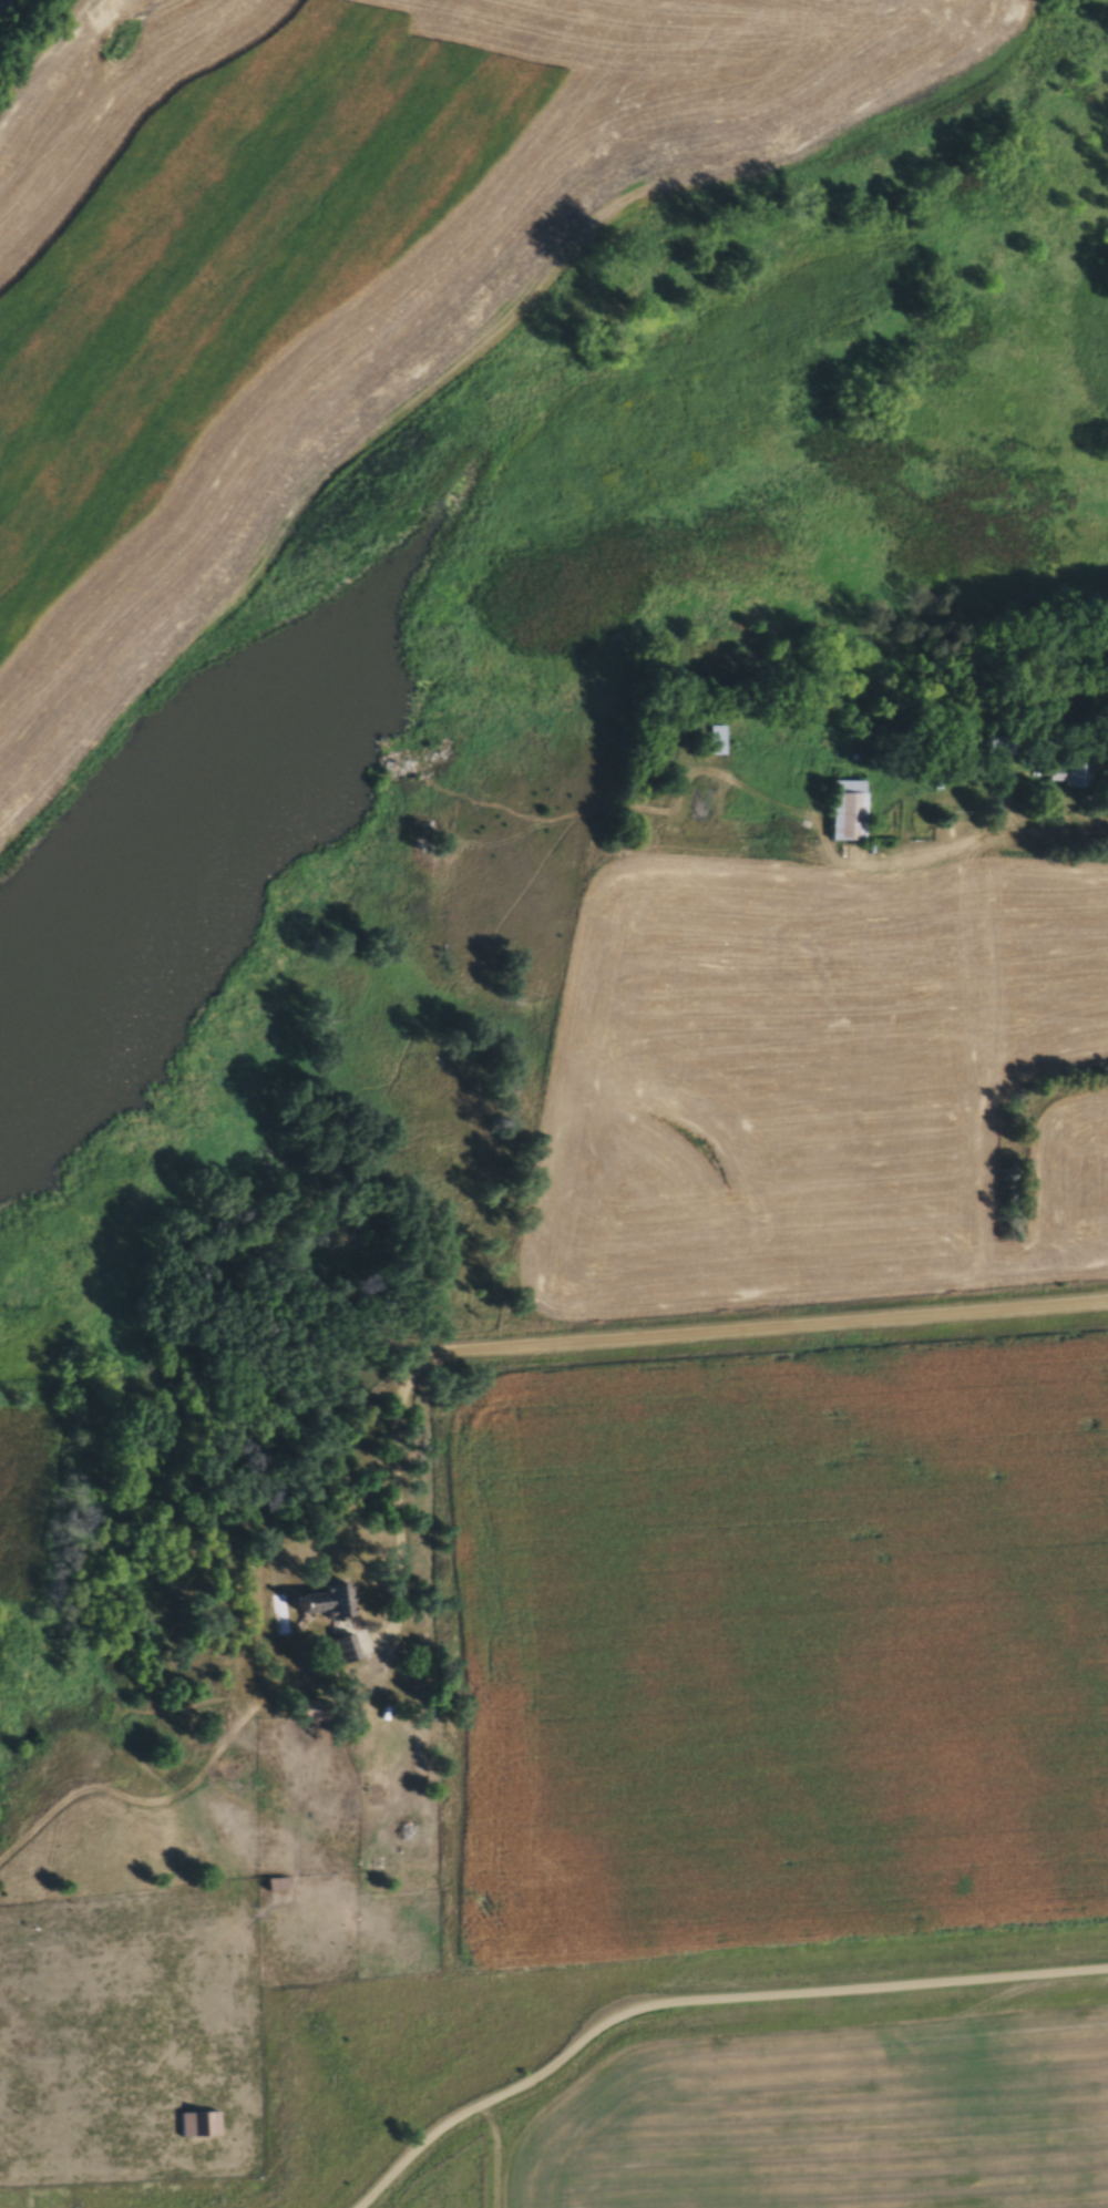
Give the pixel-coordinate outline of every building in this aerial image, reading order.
[(722,756),(723,727),(709,727),(709,756),(722,756)] [(1020,737),(986,737),(986,758),(1020,758),(1020,737)] [(1086,788),(1086,763),(1070,763),(1070,788),(1086,788)] [(830,841),(864,841),(864,782),(830,782),(830,841)] [(326,1620),(345,1620),(344,1583),(325,1583),(326,1620)] [(295,1596),(295,1613),(314,1613),(314,1596),(295,1596)] [(355,1660),(350,1634),(336,1637),(341,1663),(355,1660)] [(318,1721),(320,1703),(294,1701),(292,1718),(318,1721)] [(285,1878),(264,1878),(264,1893),(285,1893),(285,1878)] [(218,2138),(218,2113),(193,2113),(193,2138),(218,2138)]
